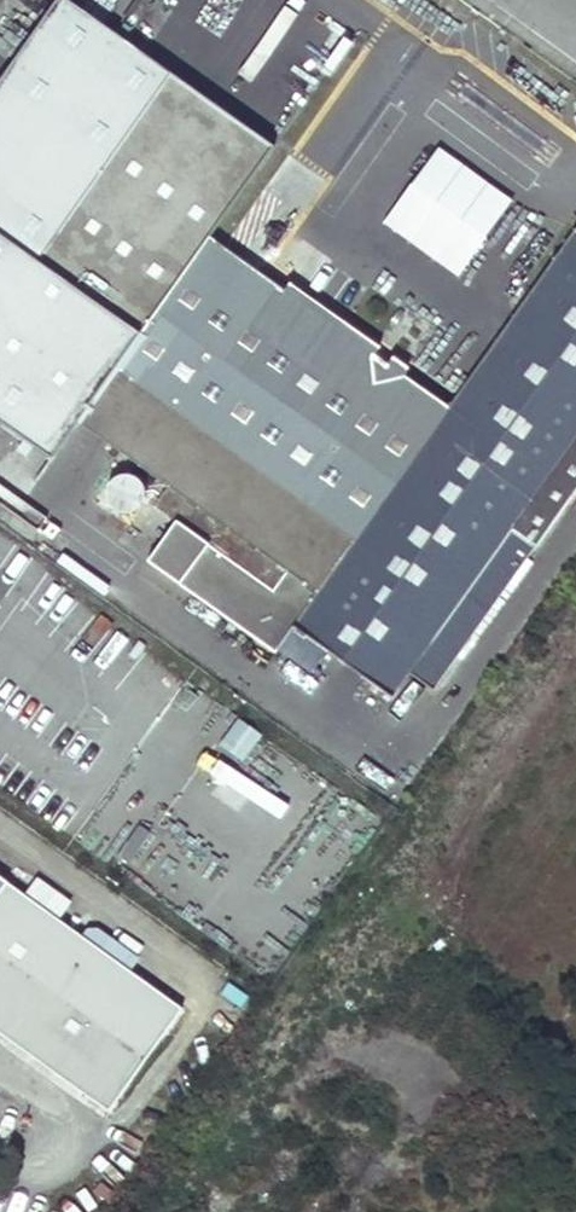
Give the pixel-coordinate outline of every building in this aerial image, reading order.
[(574,231),(448,409),(403,377),(408,369),(289,285),(284,292),(209,240),(275,148),(100,19),(73,0),(62,0),(0,85),(0,419),(53,457),(79,420),(167,484),(153,505),(175,522),(147,561),(274,652),(277,647),(294,660),(308,670),(358,707),(372,687),(388,697),(379,710),(388,717),(402,697),(396,692),(414,668),(516,523),(518,521),(536,496),(575,439),(575,232),(574,231)] [(457,13),(450,7),(429,36),(436,41),(457,13)] [(466,279),(521,200),(445,148),(390,226),(466,279)] [(536,496),(518,521),(537,534),(555,509),(536,496)] [(537,538),(516,523),(414,668),(434,681),(537,538)] [(308,670),(294,660),(287,670),(301,680),(308,670)] [(223,786),(263,733),(239,714),(198,767),(223,786)] [(106,1110),(180,1010),(128,973),(56,921),(65,908),(68,903),(36,880),(23,898),(0,881),(0,1033),(33,1057),(73,1086),(80,1091),(106,1110)] [(137,960),(65,908),(56,921),(128,973),(137,960)] [(73,1086),(33,1057),(25,1068),(73,1102),(80,1091),(73,1086)]
